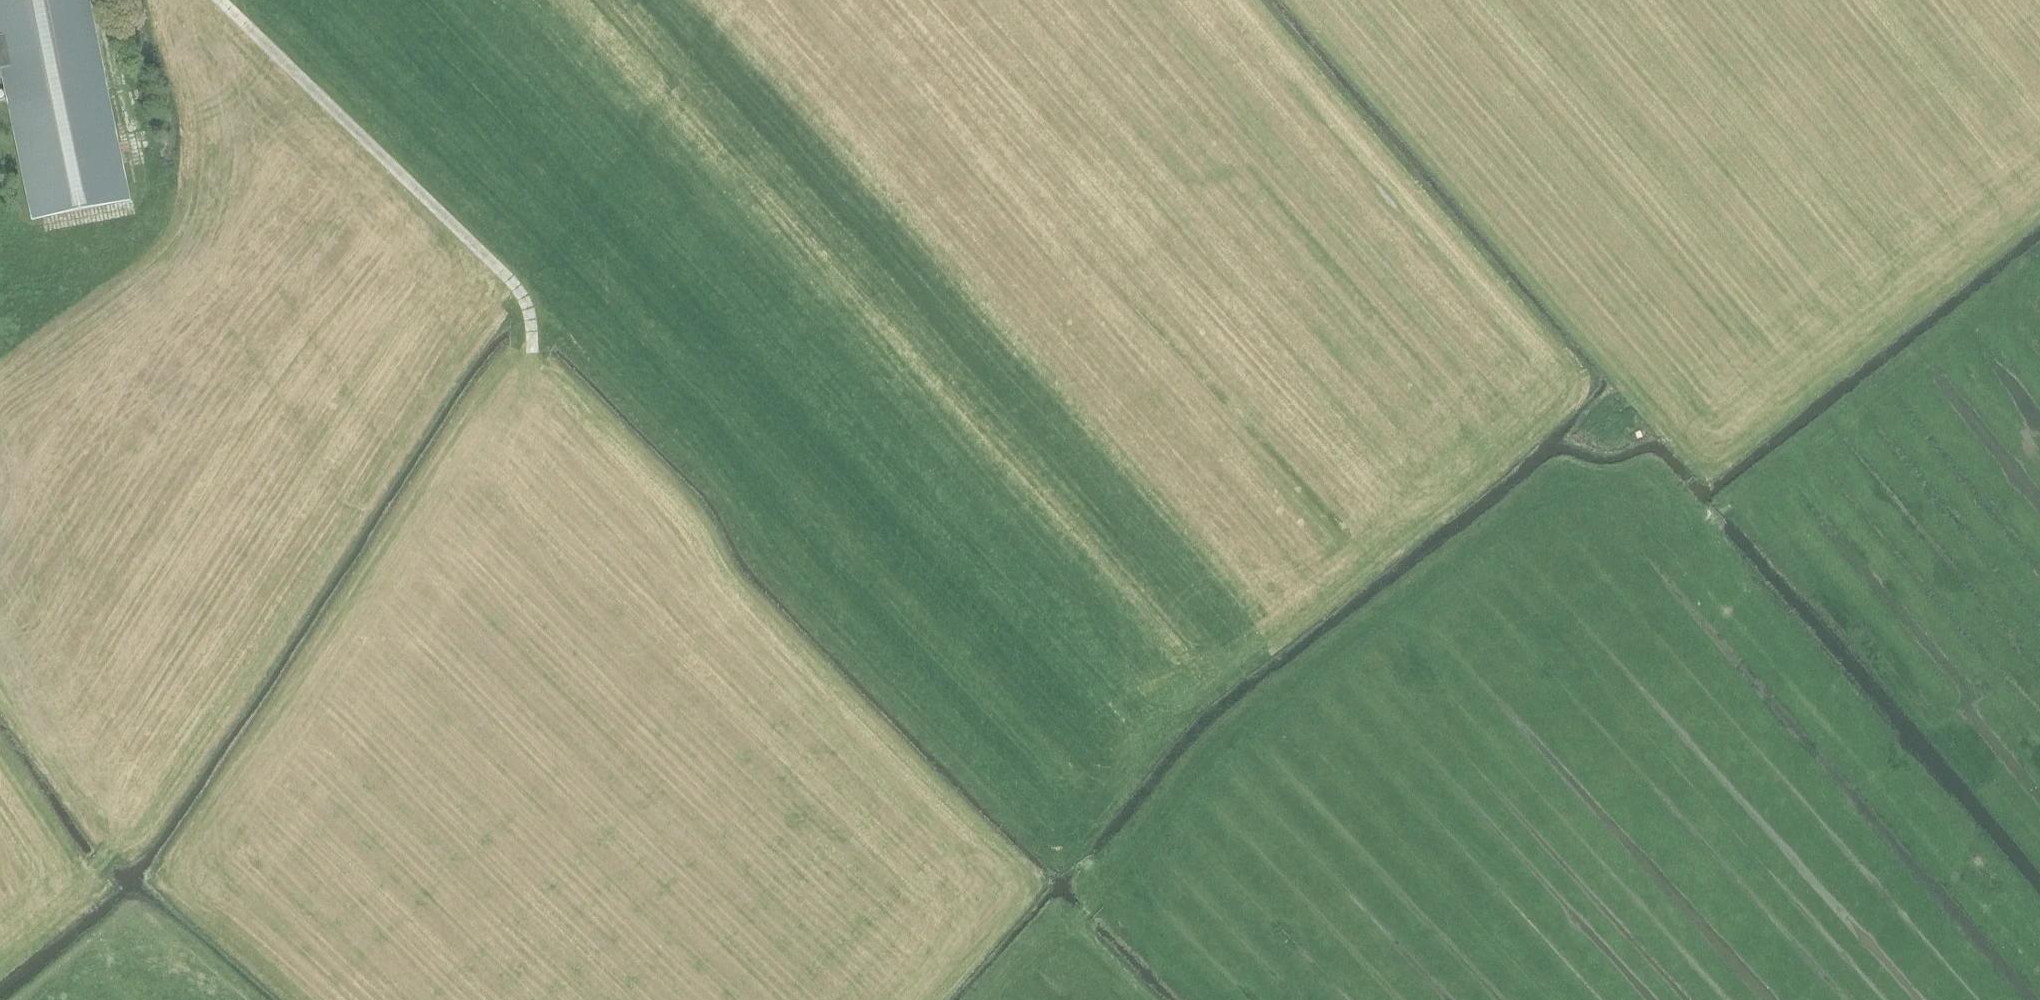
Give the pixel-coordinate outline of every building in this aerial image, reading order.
[(34,219),(131,199),(90,0),(0,0),(0,65),(3,64),(34,219)]
